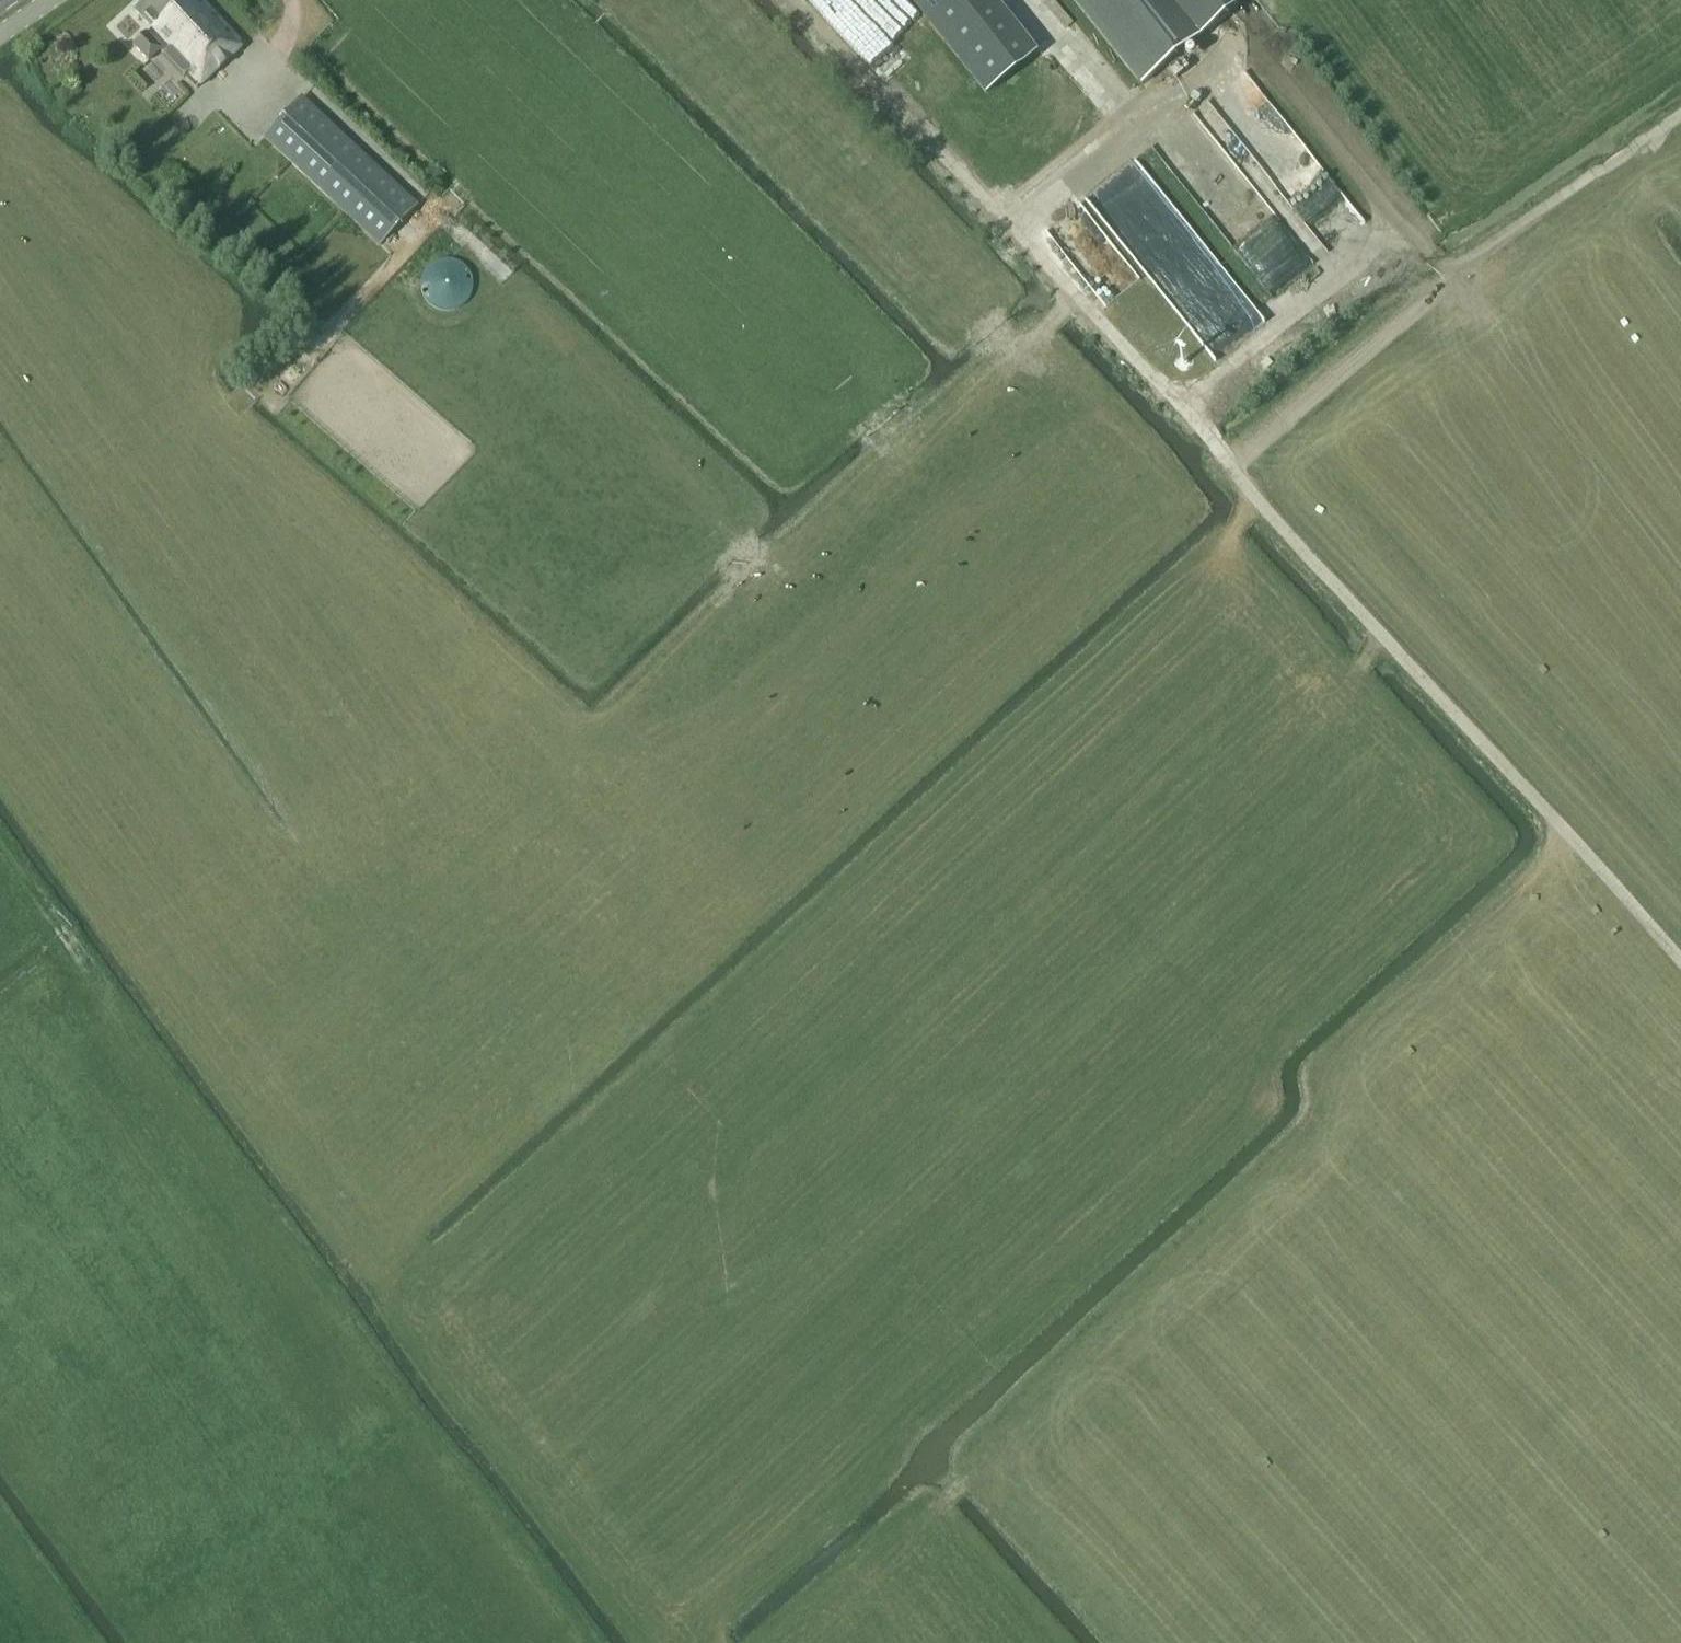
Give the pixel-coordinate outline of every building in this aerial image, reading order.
[(164,61),(160,57),(164,53),(196,88),(244,44),(203,0),(143,0),(133,9),(150,27),(132,44),(156,70),(164,61)] [(1192,43),(1157,0),(1075,0),(1143,84),(1192,43)] [(415,207),(300,98),(262,138),(283,157),(261,181),(309,225),(330,202),(378,247),(415,207)] [(418,279),(416,288),(417,297),(421,305),(427,311),(436,315),(445,315),(454,313),(461,307),(466,300),(468,291),(467,282),(463,274),(456,267),(448,264),(439,263),(430,266),(423,271),(418,279)]
